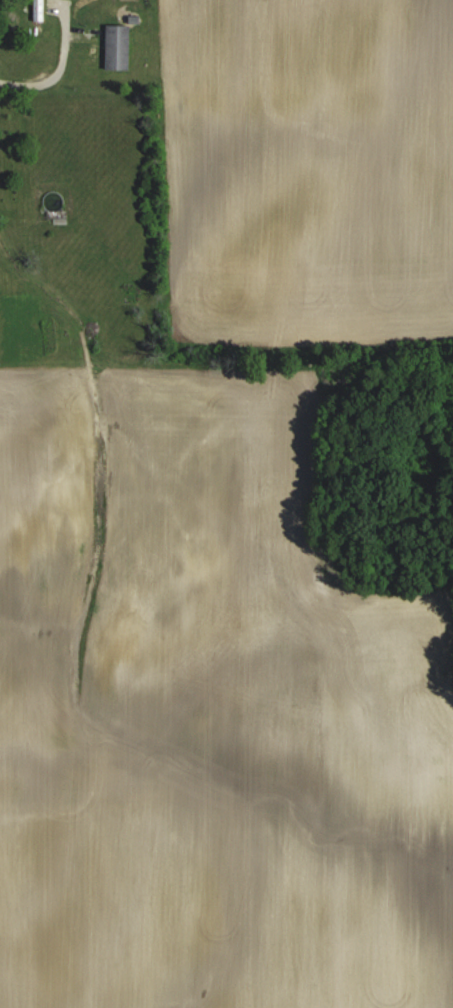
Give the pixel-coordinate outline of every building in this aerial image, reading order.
[(33,19),(44,20),(44,0),(34,0),(33,19)] [(129,68),(129,24),(106,24),(106,68),(129,68)]
